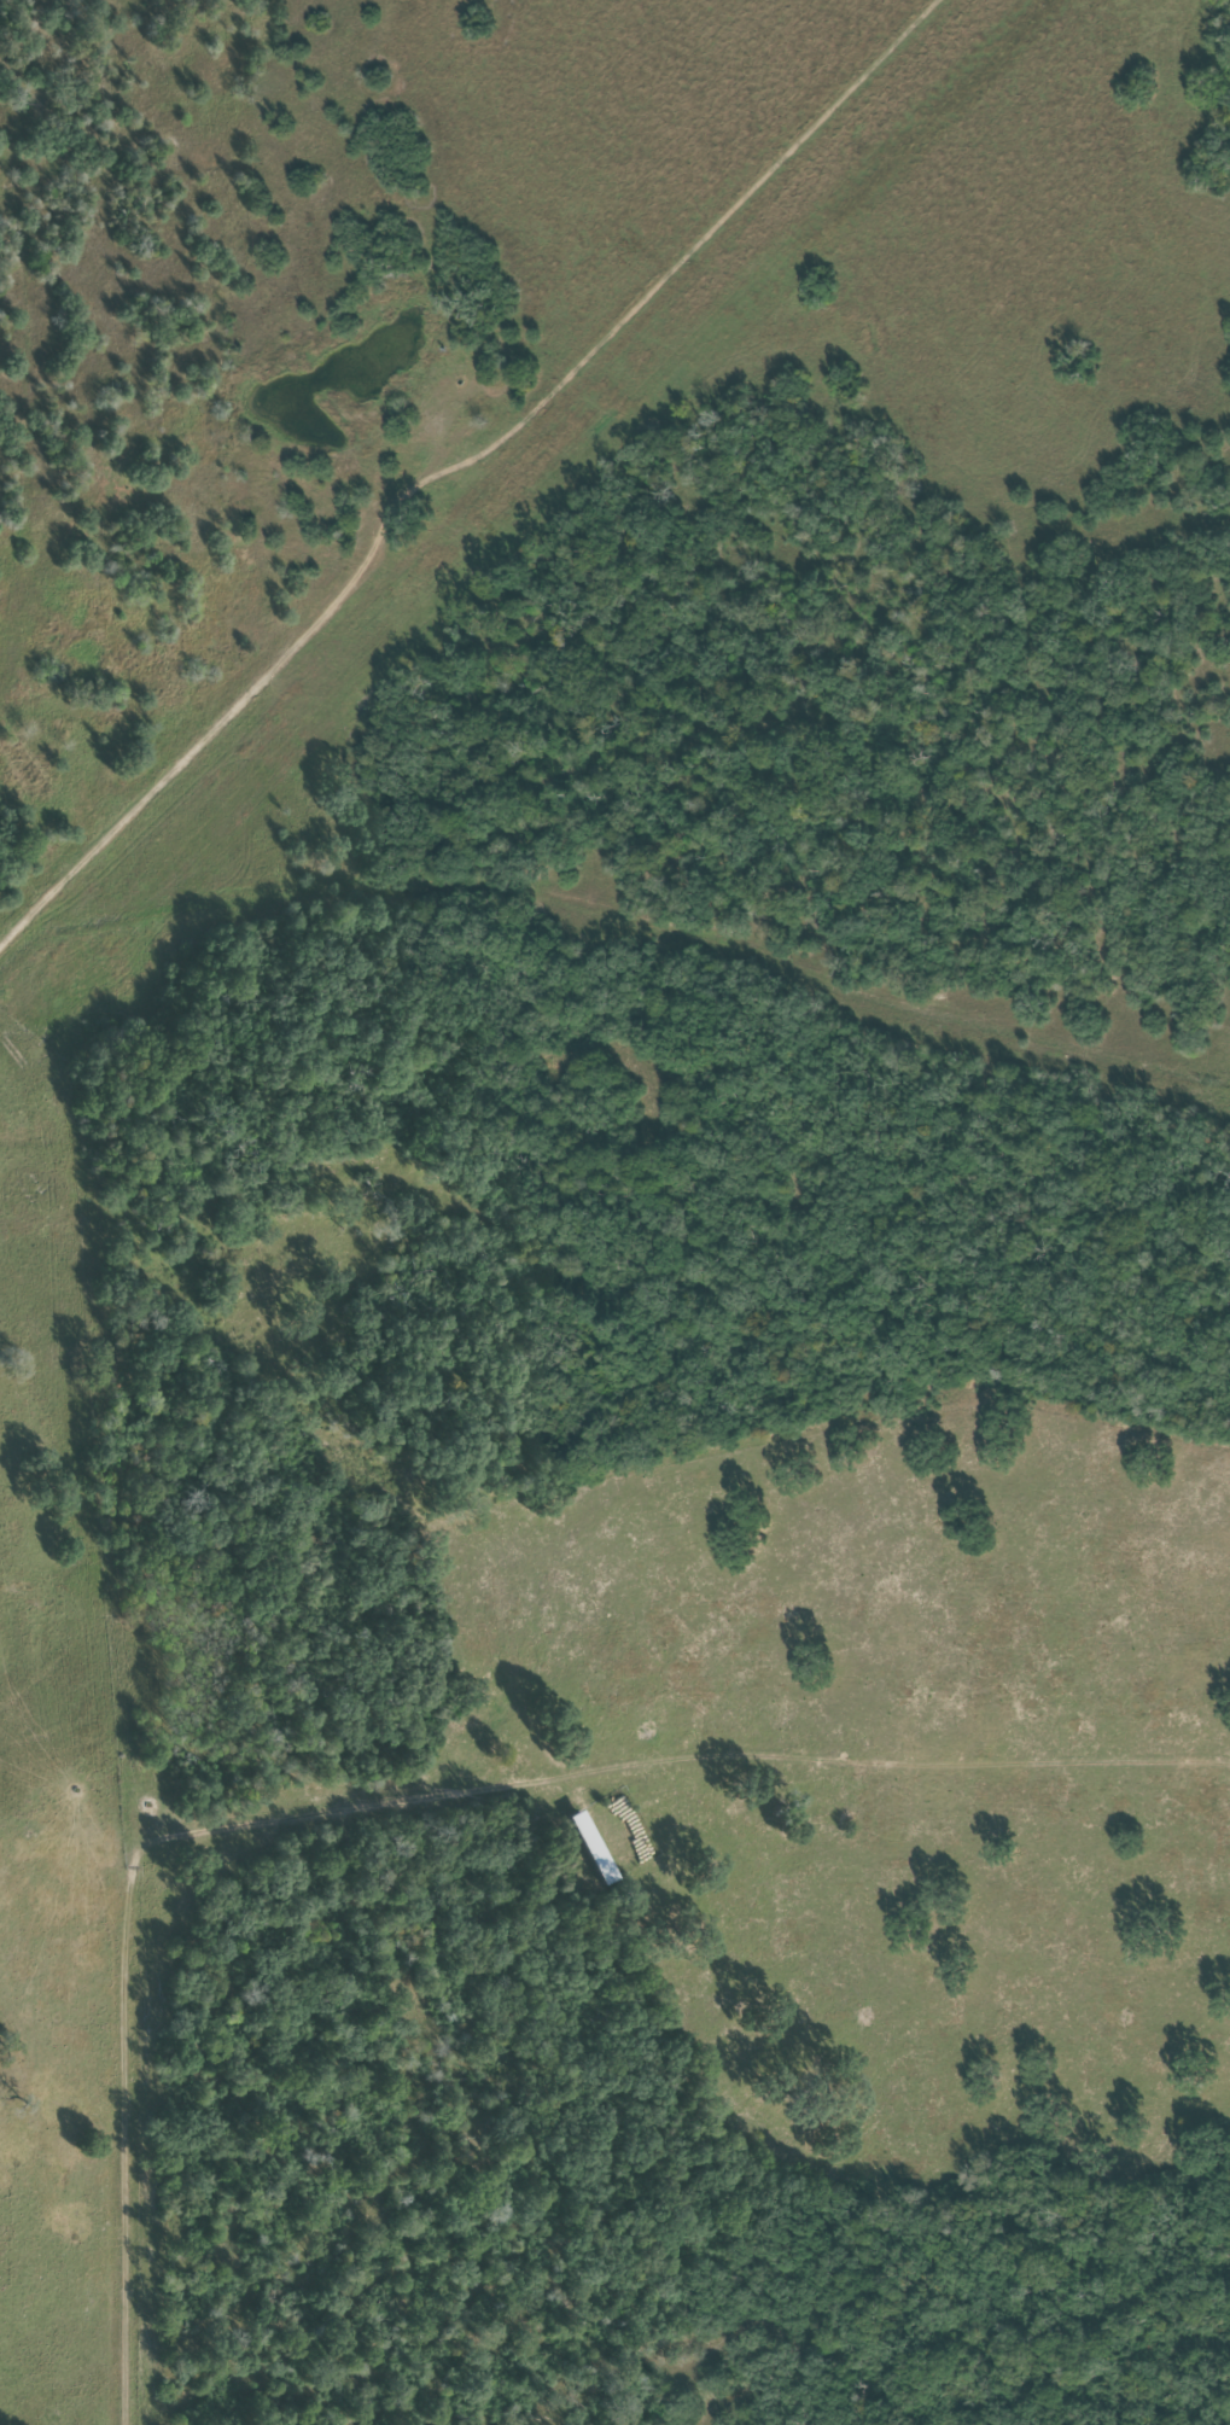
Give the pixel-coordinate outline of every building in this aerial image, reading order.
[(562,1816),(597,1888),(611,1881),(576,1809),(562,1816)]
